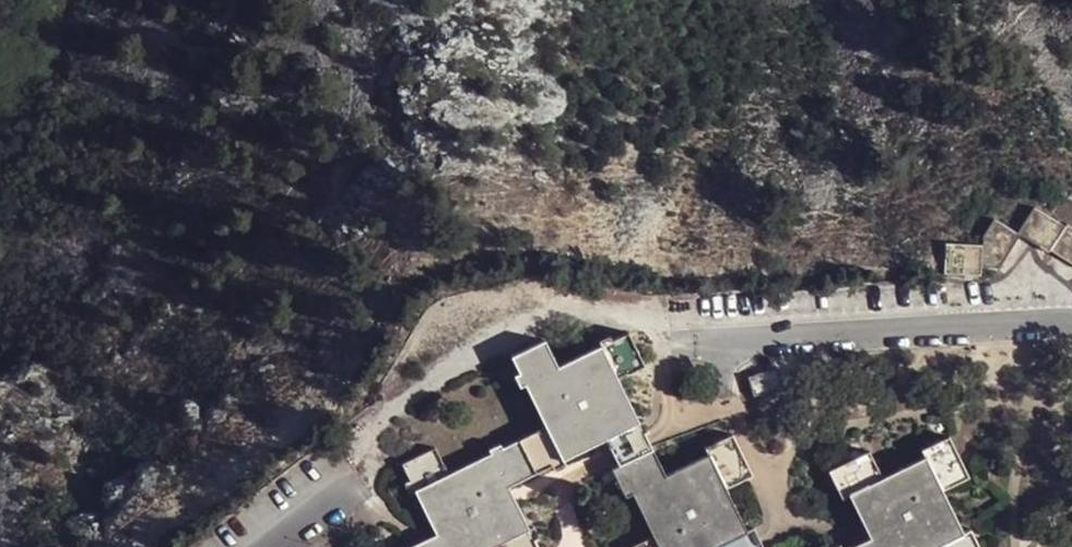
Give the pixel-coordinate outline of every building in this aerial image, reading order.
[(1016,231),(993,216),(985,233),(984,246),(945,245),(944,274),(983,275),(983,267),(996,267),(1019,233),(1049,252),(1050,250),(1071,263),(1071,227),(1066,223),(1065,226),(1032,205),(1016,231)] [(611,340),(608,335),(599,339),(601,344),(557,366),(545,341),(512,356),(520,373),(526,370),(531,379),(525,382),(546,425),(518,439),(535,473),(552,464),(549,458),(560,453),(562,459),(607,437),(616,433),(620,441),(611,445),(615,454),(620,464),(653,447),(649,439),(644,429),(637,433),(633,425),(639,421),(617,377),(613,368),(622,364),(626,372),(643,363),(627,331),(611,340)] [(617,377),(626,372),(622,364),(613,368),(617,377)] [(776,369),(748,377),(753,395),(781,388),(776,369)] [(520,373),(514,376),(519,386),(525,382),(531,379),(526,370),(520,373)] [(644,420),(639,421),(633,425),(637,433),(644,429),(648,427),(644,420)] [(607,437),(611,445),(620,441),(616,433),(607,437)] [(762,542),(754,526),(745,530),(725,488),(735,483),(731,475),(748,466),(733,434),(706,448),(708,454),(666,475),(653,447),(620,464),(628,481),(620,485),(625,496),(632,492),(653,535),(629,546),(710,546),(712,546),(764,546),(762,542)] [(849,546),(980,546),(971,528),(962,532),(942,490),(953,485),(949,477),(966,469),(949,435),(921,449),(924,456),(884,476),(871,450),(838,466),(845,482),(836,486),(842,497),(849,494),(870,537),(851,546),(849,546)] [(410,546),(494,546),(498,545),(507,541),(510,546),(540,546),(535,538),(540,535),(535,526),(530,528),(510,485),(505,476),(515,471),(519,480),(535,473),(518,439),(503,446),(502,443),(490,449),(492,452),(449,474),(436,448),(404,463),(411,479),(417,477),(421,487),(416,489),(437,533),(415,544),(410,546)] [(565,464),(562,459),(560,453),(549,458),(552,464),(555,469),(565,464)] [(628,481),(620,464),(612,468),(620,485),(628,481)] [(752,474),(748,466),(731,475),(735,483),(752,474)] [(829,470),(836,486),(845,482),(838,466),(829,470)] [(969,477),(966,469),(949,477),(953,485),(969,477)] [(510,485),(519,480),(515,471),(505,476),(510,485)] [(405,483),(410,492),(416,489),(421,487),(417,477),(411,479),(405,483)]
